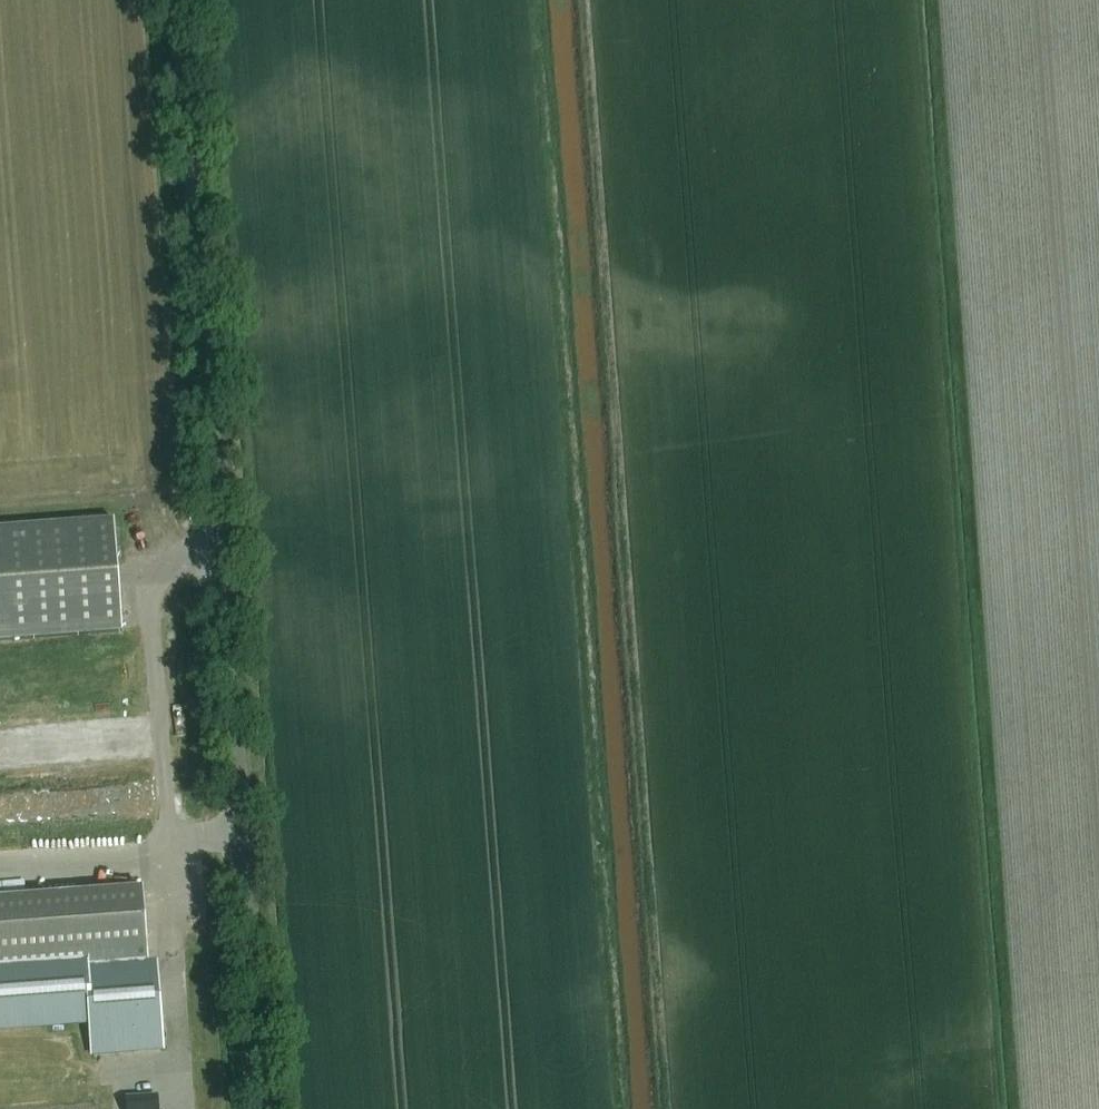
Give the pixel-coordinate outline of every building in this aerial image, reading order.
[(122,634),(113,521),(0,529),(0,643),(122,634)] [(162,1050),(162,1031),(158,987),(136,989),(135,976),(148,974),(142,890),(0,901),(0,1030),(90,1024),(92,1055),(162,1050)] [(157,1098),(127,1100),(127,1108),(158,1108),(157,1098)]
